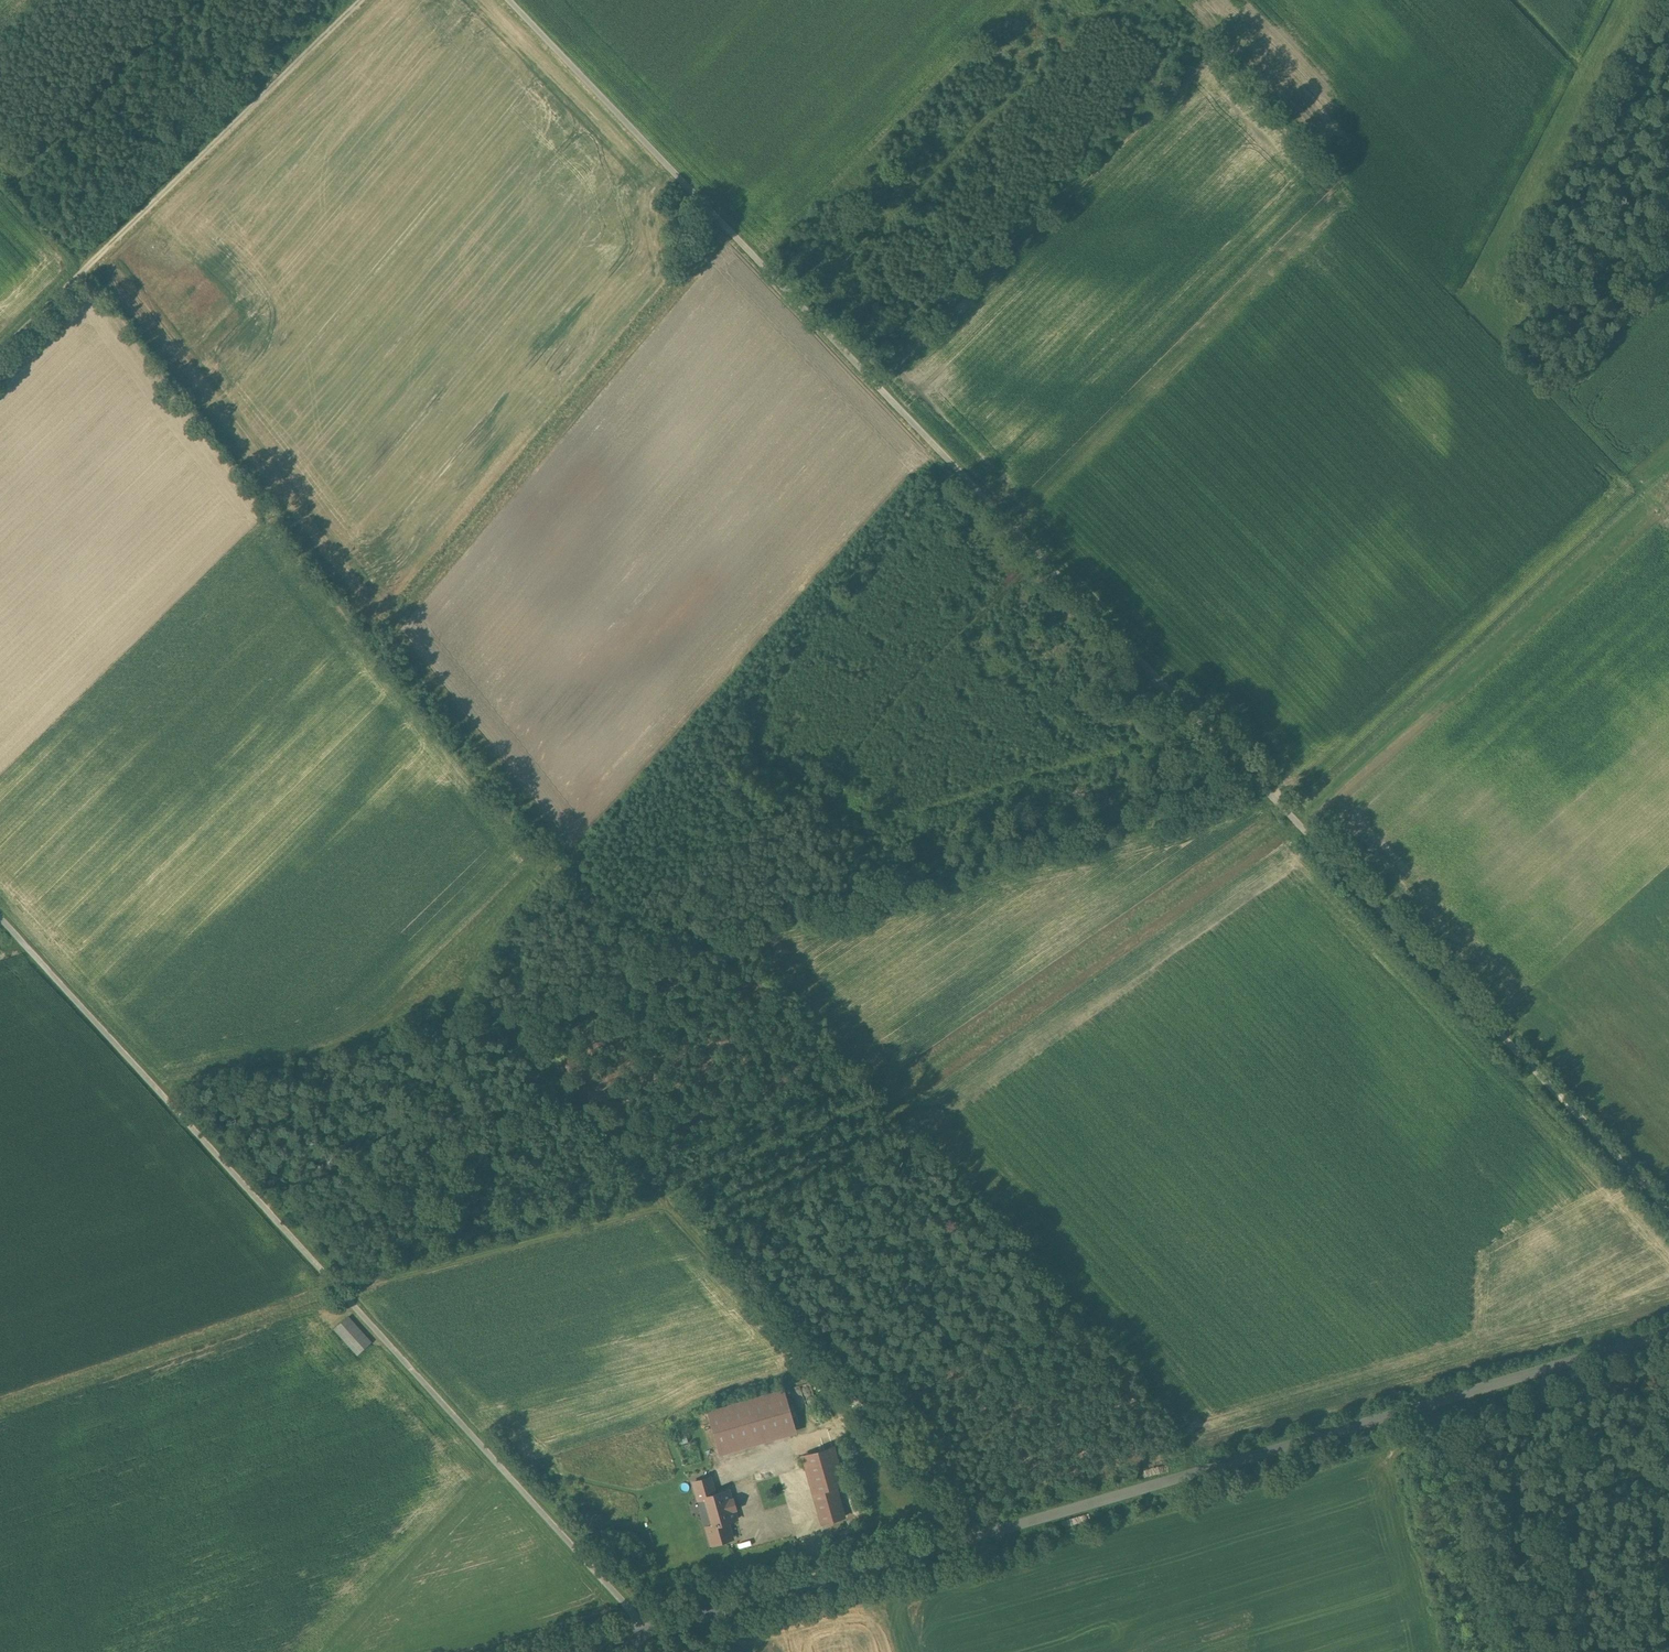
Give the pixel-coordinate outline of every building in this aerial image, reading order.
[(362,1350),(376,1337),(354,1313),(340,1325),(362,1350)] [(788,1390),(713,1412),(725,1454),(801,1433),(788,1390)] [(847,1398),(861,1414),(869,1407),(855,1391),(847,1398)] [(688,1433),(678,1434),(679,1442),(689,1441),(688,1433)] [(839,1444),(807,1453),(828,1524),(851,1518),(842,1487),(851,1484),(839,1444)] [(684,1449),(686,1461),(701,1458),(698,1445),(684,1449)] [(727,1522),(741,1518),(733,1487),(719,1491),(715,1475),(699,1479),(704,1498),(710,1496),(717,1522),(711,1524),(717,1545),(733,1540),(727,1522)]
